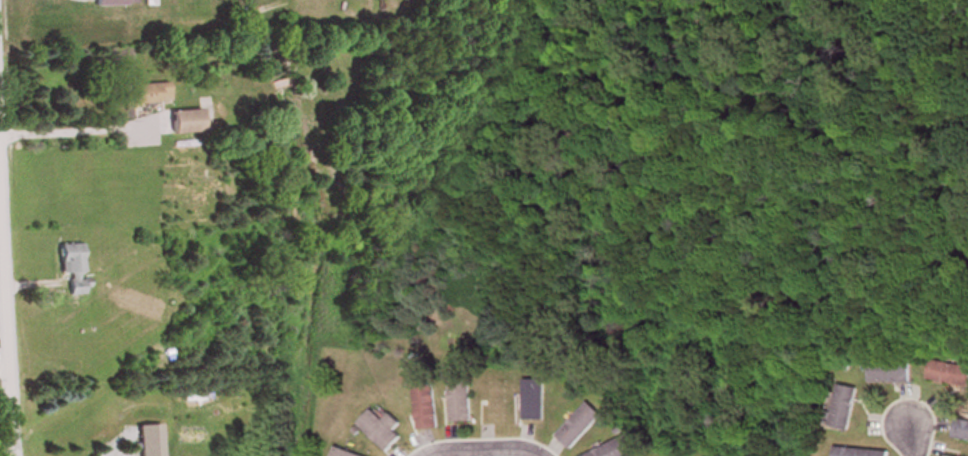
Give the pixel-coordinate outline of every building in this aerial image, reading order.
[(168,104),(168,84),(130,85),(131,105),(168,104)] [(169,114),(172,136),(203,132),(201,110),(169,114)] [(85,296),(82,246),(61,247),(62,277),(70,277),(71,297),(85,296)] [(932,362),(929,382),(967,388),(967,368),(932,362)] [(472,424),(471,383),(451,384),(453,425),(472,424)] [(415,390),(420,433),(439,430),(434,387),(415,390)] [(851,433),(859,391),(838,387),(830,429),(851,433)] [(558,438),(573,452),(603,417),(588,404),(558,438)] [(391,416),(385,422),(373,412),(360,427),(389,454),(403,439),(395,432),(401,425),(391,416)] [(957,421),(954,441),(967,443),(967,423),(957,421)] [(629,437),(590,455),(638,455),(629,437)]
